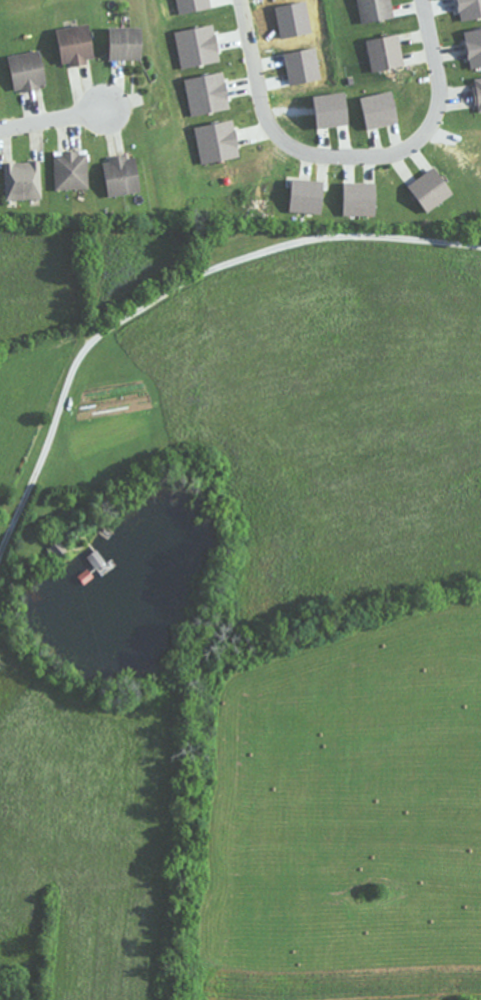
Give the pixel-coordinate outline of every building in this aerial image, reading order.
[(391,21),(391,0),(358,0),(358,21),(391,21)] [(87,24),(54,29),(60,67),(93,62),(87,24)] [(138,26),(106,26),(106,61),(138,61),(138,26)] [(13,92),(45,88),(40,51),(7,55),(13,92)] [(475,111),(480,111),(480,76),(472,76),(475,111)] [(89,189),(87,151),(54,152),(55,190),(89,189)] [(107,197),(139,192),(133,154),(101,159),(107,197)] [(41,161),(5,162),(7,200),(42,198),(41,161)]
